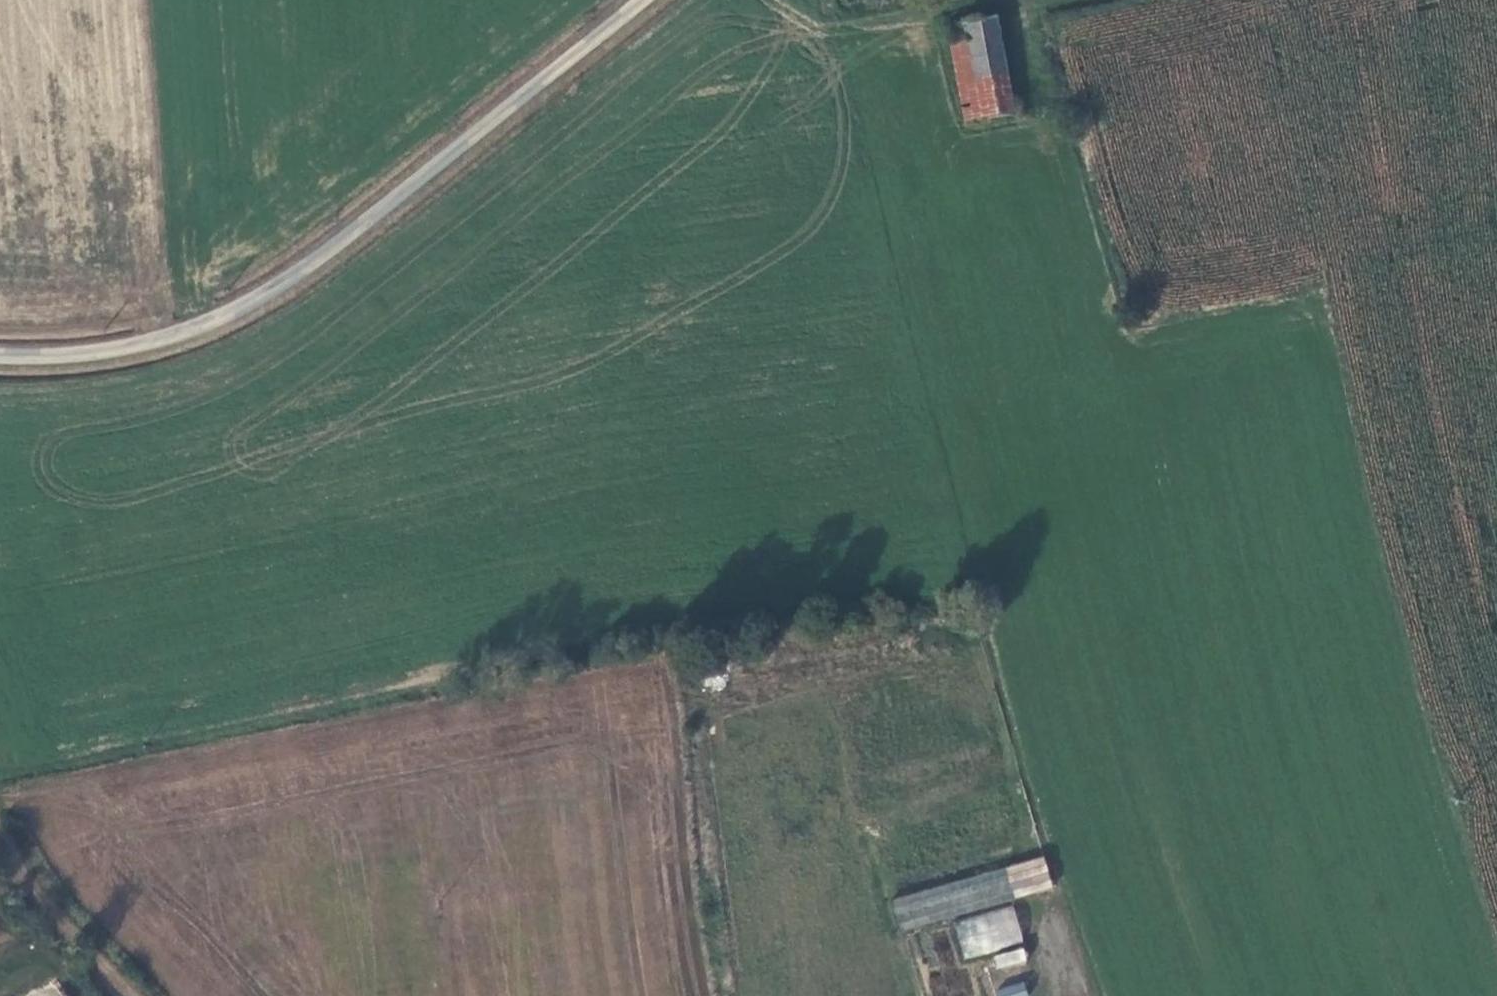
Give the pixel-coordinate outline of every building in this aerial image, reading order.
[(952,45),(948,46),(964,127),(1011,119),(992,22),(959,27),(961,44),(952,45)] [(949,28),(952,45),(961,44),(959,27),(949,28)] [(891,897),(899,928),(1053,890),(1045,859),(891,897)] [(953,919),(962,958),(1023,944),(1014,905),(953,919)] [(998,967),(1026,961),(1023,948),(995,954),(998,967)] [(997,995),(1026,995),(1024,983),(996,987),(997,995)]
